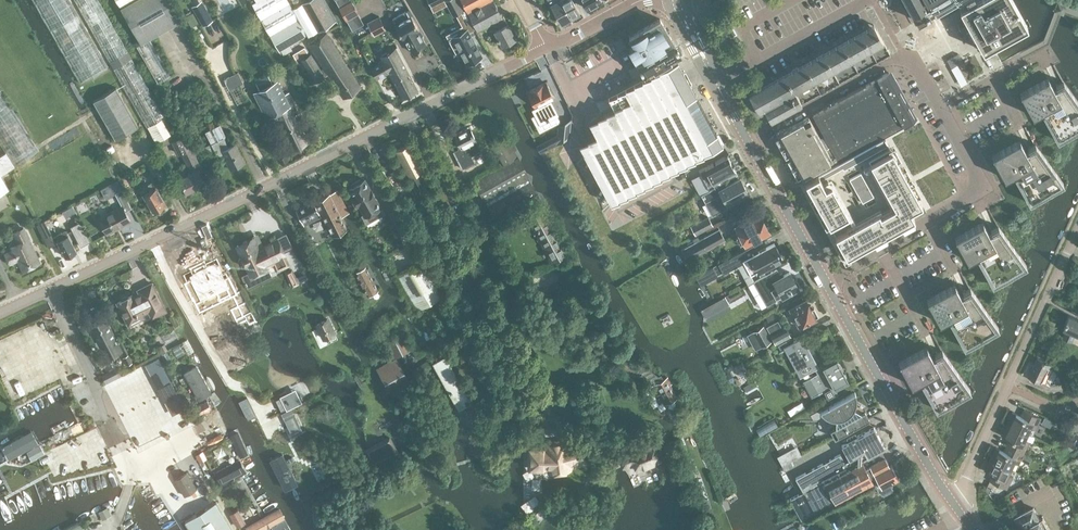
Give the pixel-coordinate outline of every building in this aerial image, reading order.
[(108,67),(70,0),(34,0),(81,83),(108,67)] [(148,126),(162,118),(165,116),(138,67),(99,0),(74,0),(114,68),(147,127),(148,126)] [(121,6),(120,6),(141,43),(182,20),(170,0),(132,0),(121,6)] [(298,40),(308,35),(292,8),(288,0),(258,0),(252,3),(279,51),(298,40)] [(308,35),(333,22),(321,0),(306,0),(292,8),(308,35)] [(351,0),(336,0),(346,19),(358,13),(351,0)] [(454,16),(464,11),(458,0),(445,0),(454,16)] [(491,23),(497,20),(502,17),(493,0),(461,0),(477,30),(491,23)] [(570,18),(561,0),(552,0),(553,2),(550,3),(561,23),(570,18)] [(570,18),(580,13),(573,0),(561,0),(570,18)] [(601,0),(582,0),(587,9),(602,1),(601,0)] [(917,21),(930,14),(929,12),(929,11),(932,9),(933,10),(935,13),(936,12),(936,11),(955,0),(905,0),(917,21)] [(961,6),(960,7),(959,8),(960,9),(966,21),(967,23),(969,22),(972,25),(971,25),(970,25),(969,25),(968,26),(967,26),(967,27),(966,28),(966,29),(966,30),(966,31),(967,31),(967,32),(968,32),(968,33),(969,33),(970,33),(971,33),(972,33),(973,33),(973,32),(974,32),(974,31),(974,30),(976,34),(974,35),(980,45),(982,49),(983,48),(984,49),(988,47),(1022,28),(1025,27),(1024,25),(1026,24),(1024,21),(1013,0),(957,0),(961,6)] [(204,25),(212,20),(204,6),(196,11),(204,25)] [(413,14),(409,9),(406,10),(392,18),(396,23),(394,24),(404,41),(405,40),(412,51),(426,44),(418,29),(419,29),(411,15),(413,14)] [(192,12),(185,16),(191,26),(198,22),(192,12)] [(386,29),(379,16),(367,22),(374,35),(386,29)] [(494,30),(503,45),(517,37),(508,22),(507,23),(503,16),(502,17),(497,20),(501,26),(494,30)] [(672,43),(673,42),(672,41),(668,35),(669,34),(668,34),(664,28),(665,27),(664,26),(664,27),(660,20),(660,19),(658,20),(652,24),(652,23),(651,24),(645,28),(644,28),(644,29),(638,32),(637,32),(636,32),(637,33),(630,36),(629,37),(629,38),(630,38),(633,44),(634,45),(635,47),(630,50),(630,49),(629,50),(630,51),(630,50),(632,55),(633,56),(637,62),(636,62),(637,63),(637,62),(672,43)] [(883,41),(873,23),(748,93),(758,111),(764,108),(770,120),(802,103),(801,102),(889,53),(883,41)] [(725,39),(733,35),(727,25),(720,29),(725,39)] [(467,63),(481,56),(467,29),(453,37),(467,63)] [(312,84),(329,74),(340,90),(345,97),(362,86),(326,32),(309,43),(325,67),(322,69),(311,53),(300,59),(307,71),(305,72),(312,84)] [(637,63),(644,75),(680,55),(673,42),(672,43),(637,63)] [(418,90),(395,47),(379,56),(382,60),(370,66),(377,78),(389,72),(402,98),(418,90)] [(687,78),(677,60),(608,97),(614,107),(589,121),(595,134),(585,139),(578,142),(611,203),(618,199),(666,174),(722,144),(687,78)] [(959,63),(953,66),(962,83),(968,80),(959,63)] [(243,82),(238,71),(230,76),(223,79),(229,90),(229,89),(243,82)] [(885,136),(914,119),(899,91),(888,72),(812,114),(830,146),(838,161),(885,136)] [(1054,88),(1047,77),(1019,93),(1032,116),(1041,111),(1043,115),(1057,140),(1077,129),(1077,102),(1063,81),(1055,85),(1056,87),(1054,88)] [(274,114),(290,106),(284,94),(277,79),(254,91),(268,117),(274,114)] [(548,101),(547,101),(554,97),(546,80),(526,90),(535,107),(536,106),(536,107),(534,108),(541,120),(544,118),(555,112),(549,101),(548,101)] [(115,139),(139,125),(116,87),(93,100),(115,139)] [(5,152),(6,151),(15,165),(39,149),(0,88),(0,144),(5,152)] [(284,94),(290,106),(274,114),(293,150),(309,141),(295,114),(300,112),(289,91),(284,94)] [(562,119),(572,113),(566,103),(556,108),(562,119)] [(826,148),(808,116),(773,135),(800,183),(820,172),(838,161),(830,146),(826,148)] [(170,134),(162,118),(148,126),(156,142),(170,134)] [(557,134),(553,135),(557,143),(570,136),(571,118),(558,125),(557,134)] [(211,143),(214,149),(218,158),(223,155),(230,169),(245,162),(235,142),(228,146),(223,137),(224,137),(225,136),(225,135),(220,124),(205,131),(211,143)] [(481,150),(469,126),(454,134),(461,147),(453,151),(462,168),(475,161),(473,156),(475,155),(474,153),(481,150)] [(517,157),(514,151),(519,148),(511,134),(505,137),(504,134),(491,141),(492,143),(504,164),(517,157)] [(192,172),(179,178),(186,191),(204,182),(197,168),(196,169),(194,164),(198,162),(185,135),(173,141),(179,153),(182,152),(192,172)] [(885,136),(805,181),(812,193),(818,204),(823,213),(835,234),(840,243),(846,255),(849,253),(926,210),(885,136)] [(1028,150),(1026,151),(1019,139),(991,155),(1004,178),(1012,173),(1013,176),(1014,177),(1028,203),(1064,183),(1035,143),(1027,148),(1028,150)] [(395,151),(418,194),(432,187),(409,144),(395,151)] [(712,187),(723,181),(738,173),(736,169),(727,154),(704,166),(705,167),(699,170),(709,189),(712,187)] [(473,181),(497,223),(542,198),(518,156),(517,157),(504,164),(473,181)] [(282,157),(276,159),(280,166),(285,163),(282,157)] [(0,173),(0,194),(9,188),(0,173)] [(736,201),(735,198),(747,192),(740,177),(726,185),(724,181),(701,194),(712,214),(736,201)] [(353,186),(349,188),(354,196),(352,197),(356,205),(359,204),(365,215),(373,211),(376,217),(384,212),(381,206),(380,206),(364,179),(361,181),(360,179),(352,183),(353,186)] [(151,190),(143,194),(153,211),(162,206),(161,204),(165,202),(156,187),(152,181),(147,184),(151,190)] [(437,209),(450,204),(442,187),(429,193),(437,209)] [(125,211),(131,208),(122,189),(115,193),(122,206),(107,214),(107,215),(99,219),(107,233),(130,220),(125,211)] [(304,224),(321,216),(319,214),(322,212),(333,235),(347,228),(329,193),(316,200),(318,204),(315,206),(313,201),(297,210),(304,224)] [(758,214),(734,227),(739,234),(735,237),(739,245),(767,230),(758,214)] [(695,235),(713,225),(708,215),(690,225),(695,235)] [(544,217),(533,222),(554,260),(563,255),(544,217)] [(73,254),(72,253),(76,251),(65,230),(53,236),(44,220),(37,224),(48,246),(57,242),(65,256),(67,255),(68,257),(73,254)] [(990,232),(989,233),(982,221),(954,237),(967,260),(976,255),(978,259),(992,284),(1005,277),(1026,265),(998,225),(994,227),(990,229),(991,231),(990,232)] [(81,223),(71,229),(74,236),(77,235),(85,230),(81,223)] [(9,245),(12,250),(5,253),(10,263),(17,259),(22,269),(40,261),(23,226),(12,232),(17,242),(9,245)] [(694,241),(680,249),(687,261),(726,240),(719,228),(700,238),(698,235),(692,238),(694,241)] [(288,264),(284,255),(284,254),(277,240),(258,249),(253,238),(237,246),(242,256),(239,257),(239,259),(241,265),(244,266),(246,265),(251,275),(267,267),(273,264),(276,270),(288,264)] [(758,251),(754,244),(718,263),(722,271),(723,273),(744,262),(751,274),(782,258),(774,243),(758,251)] [(194,266),(203,286),(211,282),(213,287),(225,281),(219,269),(213,272),(207,260),(194,266)] [(421,260),(397,274),(418,310),(443,296),(421,260)] [(718,263),(713,266),(717,274),(722,271),(718,263)] [(367,294),(378,288),(366,266),(356,271),(367,294)] [(717,274),(713,266),(709,268),(714,278),(717,277),(718,276),(717,274)] [(776,268),(754,281),(767,304),(791,290),(794,291),(797,289),(799,284),(796,280),(794,280),(789,271),(783,275),(781,272),(779,274),(776,268)] [(291,269),(286,271),(293,285),(298,282),(291,269)] [(152,283),(138,290),(140,294),(133,298),(132,295),(127,297),(126,296),(122,298),(122,300),(117,302),(127,321),(131,320),(135,318),(138,315),(137,314),(148,309),(152,317),(166,310),(152,283)] [(967,289),(962,292),(965,298),(963,299),(954,284),(926,299),(939,322),(948,318),(949,320),(950,322),(964,347),(998,327),(989,315),(970,288),(967,289)] [(810,308),(805,300),(788,309),(798,326),(818,315),(814,306),(810,308)] [(1070,313),(1064,327),(1067,328),(1063,335),(1077,342),(1077,317),(1070,313)] [(88,322),(97,339),(92,341),(96,348),(100,346),(107,359),(123,351),(103,314),(88,322)] [(334,333),(327,319),(317,324),(324,339),(334,333)] [(761,347),(772,341),(763,325),(752,331),(761,347)] [(786,326),(771,334),(776,343),(791,335),(786,326)] [(394,356),(410,348),(403,334),(387,342),(394,356)] [(789,350),(786,352),(792,362),(795,360),(799,368),(811,361),(816,369),(818,373),(805,379),(809,385),(807,387),(812,396),(823,389),(825,392),(824,392),(828,399),(838,394),(835,388),(849,380),(837,358),(822,366),(825,371),(822,372),(818,365),(805,342),(802,344),(801,341),(788,347),(789,350)] [(164,343),(159,346),(162,352),(167,349),(164,343)] [(898,361),(911,384),(920,380),(936,409),(971,390),(962,378),(947,356),(942,350),(938,352),(934,354),(937,360),(936,361),(935,362),(926,346),(898,361)] [(129,354),(122,357),(126,365),(133,362),(129,354)] [(148,361),(158,385),(171,380),(161,355),(148,361)] [(459,408),(471,402),(446,356),(435,362),(459,408)] [(1038,356),(1028,376),(1041,381),(1045,383),(1053,369),(1055,364),(1038,356)] [(376,369),(389,392),(408,382),(396,359),(376,369)] [(199,398),(211,392),(196,366),(184,372),(199,398)] [(110,371),(103,375),(107,382),(114,379),(110,371)] [(667,403),(671,401),(678,397),(670,384),(671,384),(667,376),(650,386),(656,395),(660,393),(667,403)] [(754,381),(743,386),(748,394),(758,388),(754,381)] [(830,429),(834,437),(869,418),(865,410),(861,412),(860,411),(864,408),(857,404),(856,409),(854,408),(855,406),(855,405),(856,403),(856,401),(856,399),(856,397),(856,395),(855,394),(855,393),(855,391),(820,410),(821,412),(822,413),(823,414),(824,415),(826,416),(827,417),(828,417),(830,418),(832,419),(834,419),(834,427),(830,429)] [(199,401),(202,410),(213,407),(210,398),(199,401)] [(291,408),(281,413),(292,436),(302,431),(291,408)] [(1024,408),(1021,415),(1013,411),(1007,423),(1028,433),(1033,435),(1042,417),(1024,408)] [(1007,444),(1010,446),(1025,453),(1030,441),(1025,439),(1028,433),(1007,423),(1002,434),(1010,438),(1007,444)] [(841,444),(847,455),(848,457),(844,460),(840,453),(795,477),(803,491),(789,498),(801,519),(834,501),(835,502),(874,482),(865,467),(885,456),(881,450),(885,447),(874,426),(856,436),(856,434),(846,439),(847,441),(841,444)] [(38,443),(31,431),(3,447),(9,458),(38,443)] [(240,456),(248,453),(238,432),(231,435),(240,456)] [(389,437),(385,439),(365,449),(373,465),(397,452),(389,437)] [(565,446),(564,440),(546,442),(547,448),(530,448),(530,467),(550,467),(550,472),(569,469),(568,464),(587,459),(582,441),(565,446)] [(637,469),(659,459),(651,441),(649,442),(648,440),(641,443),(643,445),(619,456),(624,466),(634,461),(637,469)] [(27,452),(32,461),(43,454),(45,453),(40,445),(40,444),(27,451),(27,452)] [(1025,453),(1010,446),(1007,444),(1004,450),(996,446),(990,458),(1011,468),(1014,462),(1019,464),(1025,453)] [(796,446),(780,455),(777,456),(783,466),(801,455),(796,446)] [(312,451),(303,455),(308,464),(316,460),(312,451)] [(297,483),(283,454),(271,459),(285,489),(297,483)] [(891,486),(889,482),(898,477),(898,476),(899,473),(897,470),(894,469),(891,463),(889,464),(885,456),(865,467),(874,482),(875,481),(876,483),(875,484),(879,492),(880,491),(882,494),(883,494),(884,495),(891,491),(891,490),(892,489),(890,486),(891,486)] [(993,474),(990,480),(1007,488),(1013,476),(1009,474),(1011,468),(990,458),(985,470),(993,474)] [(245,471),(239,460),(216,472),(222,484),(245,471)] [(174,480),(177,484),(184,496),(197,488),(187,472),(174,480)] [(185,521),(191,529),(234,529),(216,501),(185,521)] [(1043,517),(1041,518),(1040,516),(1035,506),(1016,516),(1021,526),(1023,529),(1050,529),(1043,517)] [(240,507),(233,510),(240,524),(247,520),(240,507)] [(246,527),(248,529),(262,529),(284,518),(279,509),(246,527)] [(80,522),(65,529),(85,529),(80,522)]
